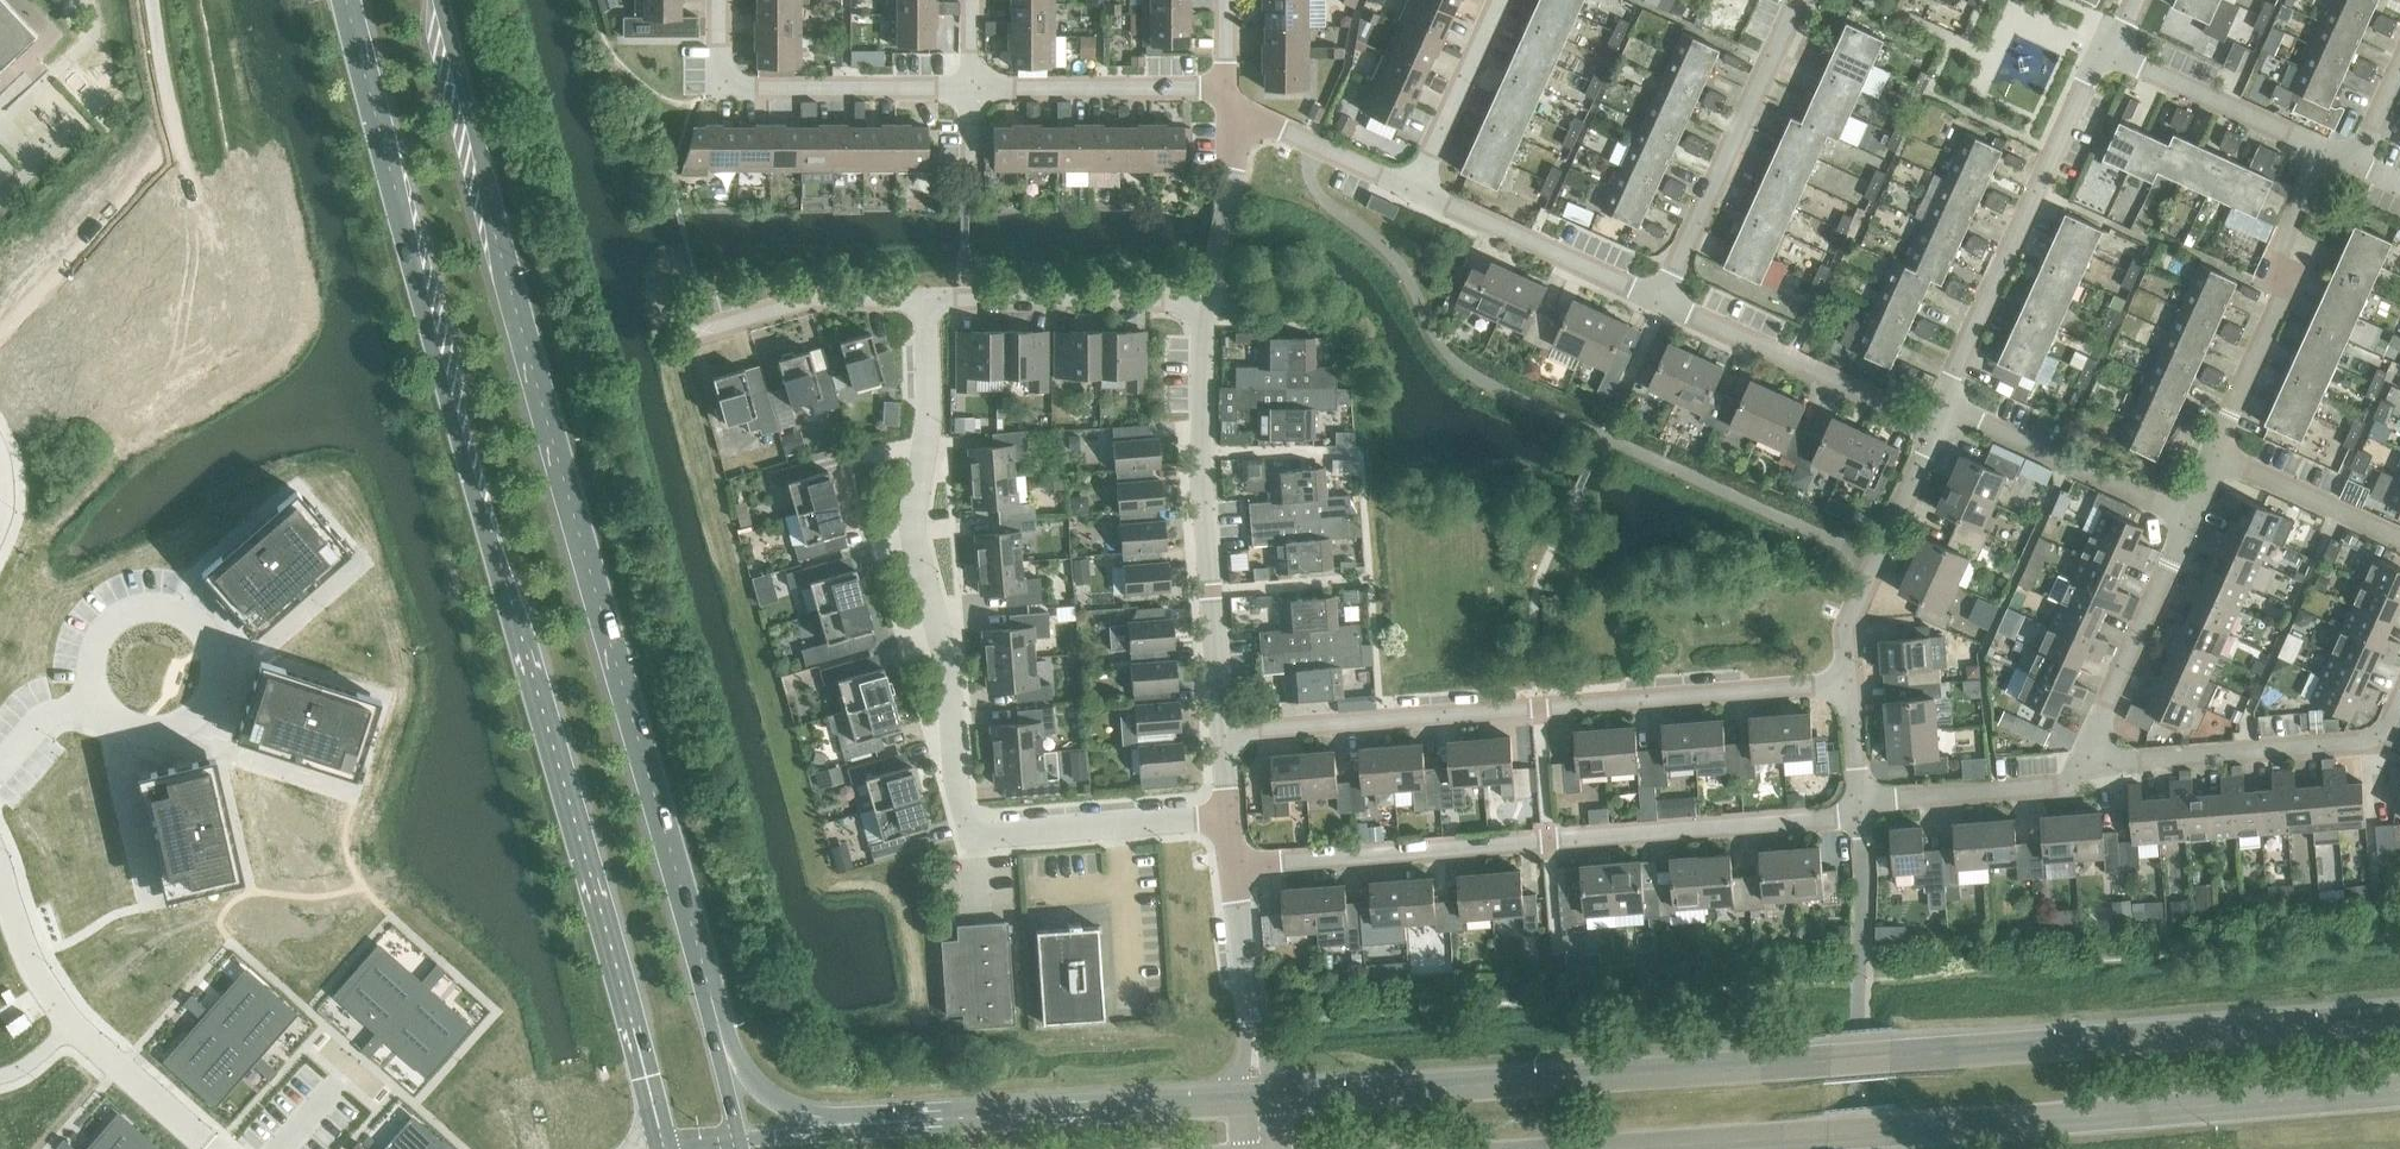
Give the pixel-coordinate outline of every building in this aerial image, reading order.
[(37,35),(4,0),(0,0),(0,70),(37,35)] [(602,12),(607,10),(614,5),(612,0),(599,0),(602,12)] [(636,18),(643,18),(643,19),(661,19),(661,38),(694,38),(694,19),(679,19),(679,0),(636,0),(636,18)] [(890,14),(932,14),(932,0),(890,0),(890,14)] [(1144,14),(1186,14),(1186,0),(1144,0),(1144,14)] [(1264,26),(1306,26),(1306,0),(1264,0),(1264,26)] [(1404,27),(1437,42),(1450,13),(1420,0),(1417,0),(1404,27)] [(1450,13),(1456,0),(1420,0),(1450,13)] [(1529,23),(1567,40),(1578,15),(1544,0),(1540,0),(1529,23)] [(1578,15),(1585,0),(1544,0),(1578,15)] [(1657,7),(1668,12),(1674,1),(1672,0),(1660,0),(1657,7)] [(2173,6),(2208,22),(2204,32),(2224,42),(2240,6),(2227,0),(2175,0),(2173,6)] [(2333,1),(2370,18),(2378,0),(2333,0),(2333,1)] [(1674,1),(1669,12),(1681,18),(1686,6),(1674,1)] [(2266,1),(2259,14),(2269,19),(2275,5),(2266,1)] [(2333,1),(2323,23),(2360,40),(2370,18),(2333,1)] [(940,2),(940,14),(959,14),(959,2),(940,2)] [(757,4),(757,35),(799,35),(799,4),(757,4)] [(1010,4),(1010,35),(1053,35),(1053,4),(1010,4)] [(1104,14),(1119,14),(1119,4),(1104,4),(1104,14)] [(2282,5),(2276,17),(2288,22),(2293,10),(2282,5)] [(1360,18),(1373,24),(1377,15),(1364,9),(1360,18)] [(932,14),(890,14),(890,45),(897,45),(932,46),(932,14)] [(1186,14),(1144,14),(1144,45),(1150,45),(1186,45),(1186,14)] [(2269,19),(2259,14),(2253,28),(2263,32),(2269,19)] [(2377,16),(2375,21),(2394,29),(2397,21),(2382,14),(2377,16)] [(1340,19),(1338,27),(1347,26),(1351,17),(1345,15),(1340,19)] [(1620,18),(1614,32),(1623,36),(1630,23),(1620,18)] [(2394,29),(2375,21),(2373,25),(2375,30),(2390,37),(2394,29)] [(1004,22),(985,22),(985,33),(1004,33),(1004,22)] [(1847,22),(1836,48),(1873,65),(1885,40),(1847,22)] [(1529,23),(1518,48),(1555,65),(1567,40),(1529,23)] [(2323,23),(2313,45),(2350,62),(2360,40),(2323,23)] [(1398,25),(1385,53),(1424,70),(1437,42),(1404,27),(1404,28),(1398,25)] [(1264,26),(1264,58),(1306,58),(1306,26),(1264,26)] [(1623,36),(1614,32),(1608,45),(1617,50),(1623,36)] [(1684,32),(1673,55),(1711,72),(1721,49),(1684,32)] [(799,35),(757,35),(757,67),(792,67),(792,66),(799,66),(799,35)] [(1053,35),(1010,35),(1010,67),(1046,67),(1046,66),(1053,66),(1053,35)] [(1093,37),(1079,37),(1079,59),(1094,59),(1093,37)] [(1355,40),(1353,49),(1362,53),(1365,45),(1355,40)] [(2223,66),(2235,71),(2246,47),(2234,42),(2223,66)] [(2313,45),(2303,67),(2340,84),(2350,62),(2313,45)] [(1518,48),(1507,72),(1544,89),(1555,65),(1518,48)] [(1836,48),(1824,72),(1862,90),(1873,65),(1836,48)] [(850,51),(850,66),(857,66),(866,66),(866,51),(850,51)] [(1725,62),(1740,69),(1744,61),(1733,56),(1726,52),(1724,57),(1725,62)] [(1385,53),(1372,82),(1411,99),(1424,70),(1385,53)] [(1673,55),(1663,77),(1700,94),(1711,72),(1673,55)] [(1129,56),(1129,66),(1143,66),(1143,56),(1129,56)] [(1306,58),(1264,58),(1264,89),(1299,89),(1306,89),(1306,58)] [(2357,60),(2355,65),(2374,73),(2377,65),(2362,59),(2357,60)] [(2374,73),(2355,65),(2353,70),(2355,74),(2370,81),(2374,73)] [(1598,67),(1591,81),(1601,85),(1607,72),(1598,67)] [(2340,84),(2303,67),(2292,91),(2300,94),(2296,102),(2292,111),(2335,130),(2345,108),(2332,102),(2340,84)] [(1922,70),(1915,84),(1925,89),(1931,75),(1922,70)] [(1507,72),(1496,97),(1533,114),(1544,89),(1507,72)] [(1824,72),(1813,97),(1851,114),(1862,90),(1824,72)] [(1433,76),(1427,87),(1440,93),(1446,82),(1433,76)] [(1663,77),(1653,99),(1690,116),(1700,94),(1663,77)] [(1902,78),(1896,92),(1909,98),(1915,84),(1902,78)] [(1601,85),(1591,81),(1585,95),(1595,99),(1601,85)] [(1411,99),(1372,82),(1359,110),(1366,113),(1365,113),(1398,128),(1411,99)] [(1925,89),(1915,84),(1909,98),(1919,102),(1925,89)] [(2278,84),(2271,99),(2287,107),(2291,99),(2296,102),(2300,94),(2292,91),(2278,84)] [(1708,92),(1706,97),(1724,105),(1727,97),(1712,90),(1708,92)] [(1496,97),(1484,122),(1522,139),(1533,114),(1496,97)] [(1724,105),(1706,97),(1704,101),(1705,106),(1720,113),(1724,105)] [(1813,97),(1802,121),(1802,122),(1829,134),(1829,135),(1839,140),(1851,114),(1813,97)] [(2123,116),(2127,118),(2132,117),(2139,102),(2131,98),(2123,116)] [(1653,99),(1643,121),(1680,138),(1690,116),(1653,99)] [(1312,104),(1307,116),(1317,121),(1323,109),(1312,104)] [(1128,106),(1117,107),(1117,117),(1128,117),(1128,106)] [(2172,126),(2177,129),(2185,110),(2177,107),(2170,122),(2172,126)] [(2185,110),(2177,129),(2182,131),(2186,129),(2193,114),(2185,110)] [(1340,114),(1331,133),(1348,140),(1357,121),(1340,114)] [(1792,116),(1780,142),(1818,159),(1829,135),(1829,134),(1802,122),(1802,121),(1792,116)] [(1575,117),(1569,131),(1578,135),(1584,121),(1575,117)] [(1899,120),(1893,134),(1902,138),(1909,124),(1899,120)] [(1643,121),(1633,143),(1670,161),(1680,138),(1643,121)] [(2103,158),(2128,170),(2145,133),(2120,121),(2103,158)] [(1484,122),(1473,146),(1510,163),(1522,139),(1484,122)] [(738,170),(738,128),(691,128),(679,174),(680,175),(706,175),(706,163),(706,170),(738,170)] [(769,128),(738,128),(738,170),(769,170),(769,128)] [(800,128),(769,128),(769,170),(800,170),(800,128)] [(832,128),(800,128),(800,170),(832,170),(832,128)] [(863,128),(832,128),(832,170),(863,170),(863,128)] [(895,128),(863,128),(863,170),(895,170),(895,128)] [(926,128),(895,128),(895,170),(926,170),(926,163),(926,128)] [(993,170),(1024,170),(1025,128),(993,128),(993,163),(993,170)] [(1025,128),(1024,170),(1056,170),(1056,163),(1056,128),(1025,128)] [(1087,128),(1056,128),(1056,163),(1087,163),(1087,128)] [(1119,128),(1087,128),(1087,163),(1088,163),(1088,170),(1119,170),(1119,128)] [(1150,128),(1119,128),(1119,170),(1150,170),(1150,128)] [(1182,128),(1150,128),(1150,170),(1181,170),(1181,163),(1182,163),(1182,128)] [(2222,149),(2226,151),(2235,133),(2227,129),(2220,145),(2222,149)] [(1578,135),(1569,131),(1562,144),(1572,149),(1578,135)] [(1966,133),(1955,156),(1993,173),(2003,150),(1966,133)] [(2154,182),(2158,171),(2170,144),(2169,144),(2145,133),(2128,170),(2154,182)] [(2235,133),(2226,151),(2231,153),(2236,152),(2242,136),(2235,133)] [(1688,136),(1685,141),(1704,149),(1707,141),(1692,134),(1688,136)] [(1902,138),(1893,134),(1887,147),(1896,152),(1902,138)] [(2158,171),(2182,182),(2199,145),(2174,134),(2169,144),(2170,144),(2158,171)] [(1704,149),(1685,141),(1683,145),(1685,150),(1700,157),(1704,149)] [(1780,142),(1769,166),(1806,184),(1818,159),(1780,142)] [(1633,143),(1623,166),(1660,183),(1670,161),(1633,143)] [(2182,182),(2207,194),(2224,156),(2199,145),(2182,182)] [(1510,163),(1473,146),(1462,172),(1499,189),(1510,163)] [(2271,172),(2276,174),(2284,156),(2276,152),(2269,167),(2271,172)] [(2007,162),(2023,169),(2026,161),(2008,153),(2006,157),(2007,162)] [(1955,156),(1945,178),(1983,195),(1993,173),(1955,156)] [(2207,194),(2232,205),(2249,168),(2224,156),(2207,194)] [(1552,166),(1546,180),(1556,184),(1562,170),(1552,166)] [(1623,166),(1613,188),(1650,205),(1660,183),(1623,166)] [(1769,166),(1758,191),(1795,208),(1806,184),(1769,166)] [(2249,168),(2232,205),(2257,216),(2274,179),(2249,168)] [(1877,169),(1870,183),(1880,187),(1886,174),(1877,169)] [(1945,178),(1935,200),(1973,217),(1983,195),(1945,178)] [(1667,181),(1665,185),(1683,193),(1687,186),(1672,179),(1667,181)] [(1556,184),(1546,180),(1540,193),(1550,198),(1556,184)] [(1880,187),(1870,183),(1864,197),(1874,201),(1880,187)] [(1683,193),(1665,185),(1663,190),(1665,194),(1680,201),(1683,193)] [(1650,205),(1613,188),(1602,210),(1640,228),(1650,205)] [(1990,192),(1988,197),(2006,205),(2010,197),(1994,190),(1990,192)] [(1758,191),(1747,216),(1784,233),(1795,208),(1758,191)] [(1365,206),(1392,219),(1397,207),(1370,194),(1365,206)] [(2006,205),(1988,197),(1986,201),(1987,206),(2003,213),(2006,205)] [(1935,200),(1925,222),(1963,239),(1973,217),(1935,200)] [(1568,202),(1563,215),(1573,219),(1578,206),(1568,202)] [(2066,213),(2054,238),(2092,255),(2103,230),(2066,213)] [(1844,214),(1837,227),(1847,232),(1853,218),(1844,214)] [(1747,216),(1735,241),(1773,258),(1784,233),(1747,216)] [(1925,222),(1915,244),(1952,261),(1963,239),(1925,222)] [(1645,230),(1663,238),(1667,230),(1651,223),(1647,225),(1645,230)] [(2355,225),(2344,250),(2381,267),(2392,242),(2355,225)] [(1847,232),(1837,227),(1831,241),(1841,245),(1847,232)] [(1970,236),(1968,241),(1986,249),(1990,242),(1974,235),(1970,236)] [(2054,238),(2043,263),(2080,280),(2092,255),(2054,238)] [(1773,258),(1735,241),(1724,266),(1761,283),(1773,258)] [(1986,249),(1968,241),(1966,246),(1967,250),(1982,257),(1986,249)] [(1915,244),(1905,265),(1905,266),(1932,278),(1932,279),(1942,284),(1952,261),(1915,244)] [(2218,245),(2213,256),(2225,261),(2229,251),(2218,245)] [(2344,250),(2332,275),(2370,292),(2381,267),(2344,250)] [(2133,258),(2127,271),(2137,275),(2143,262),(2133,258)] [(1895,261),(1885,283),(1922,300),(1932,279),(1932,278),(1905,266),(1905,265),(1895,261)] [(1473,307),(1499,319),(1520,275),(1493,263),(1483,284),(1478,282),(1482,272),(1473,268),(1455,308),(1469,314),(1473,307)] [(1821,263),(1815,277),(1824,281),(1831,268),(1821,263)] [(2043,263),(2032,287),(2069,304),(2080,280),(2043,263)] [(2201,264),(2190,287),(2227,304),(2238,281),(2201,264)] [(2137,275),(2127,271),(2121,285),(2130,289),(2137,275)] [(1522,339),(1537,345),(1551,315),(1537,309),(1547,287),(1520,275),(1499,319),(1526,331),(1522,339)] [(2332,275),(2321,300),(2358,317),(2370,292),(2332,275)] [(1824,281),(1815,277),(1809,291),(1818,295),(1824,281)] [(1950,281),(1948,285),(1966,293),(1969,286),(1954,279),(1950,281)] [(1885,283),(1875,305),(1912,322),(1922,300),(1885,283)] [(2242,294),(2257,300),(2261,292),(2243,284),(2241,289),(2242,294)] [(1966,293),(1948,285),(1946,290),(1947,294),(1962,301),(1966,293)] [(2032,287),(2021,312),(2058,329),(2069,304),(2032,287)] [(2190,287),(2180,309),(2217,326),(2227,304),(2190,287)] [(2114,295),(2109,306),(2111,307),(2118,310),(2121,311),(2126,300),(2114,295)] [(1555,344),(1581,356),(1601,312),(1574,300),(1565,321),(1551,315),(1537,345),(1551,352),(1555,344)] [(2321,300),(2310,324),(2347,341),(2358,317),(2321,300)] [(1875,305),(1865,328),(1902,344),(1912,322),(1875,305)] [(2111,307),(2105,321),(2114,325),(2121,311),(2111,307)] [(2180,309),(2170,331),(2207,348),(2217,326),(2180,309)] [(1601,312),(1581,356),(1608,368),(1597,391),(1612,398),(1632,352),(1619,346),(1628,324),(1601,312)] [(2021,312),(2009,337),(2047,354),(2058,329),(2021,312)] [(1919,321),(1917,325),(1935,333),(1939,326),(1923,319),(1919,321)] [(2114,325),(2105,321),(2099,334),(2108,339),(2114,325)] [(2225,324),(2223,329),(2241,337),(2244,329),(2229,322),(2225,324)] [(2310,324),(2298,349),(2336,366),(2347,341),(2310,324)] [(1935,333),(1917,325),(1915,330),(1916,334),(1932,341),(1935,333)] [(1902,344),(1865,328),(1854,350),(1892,367),(1902,344)] [(2241,337),(2223,329),(2221,333),(2222,338),(2237,345),(2241,337)] [(2170,331),(2160,353),(2197,370),(2207,348),(2170,331)] [(973,377),(1001,377),(1001,336),(988,336),(988,332),(957,332),(957,391),(973,391),(973,377)] [(1001,336),(1001,377),(1029,377),(1029,391),(1045,391),(1045,332),(1015,332),(1015,336),(1001,336)] [(1055,377),(1099,377),(1099,336),(1086,336),(1086,332),(1055,332),(1055,377)] [(1099,336),(1099,377),(1128,377),(1128,391),(1143,391),(1143,332),(1113,332),(1113,336),(1099,336)] [(884,387),(899,383),(889,350),(876,354),(870,333),(839,342),(851,388),(882,379),(884,387)] [(1235,343),(1249,343),(1249,333),(1235,333),(1235,343)] [(1322,343),(1336,343),(1336,333),(1322,333),(1322,343)] [(2047,354),(2009,337),(1998,362),(2035,379),(2047,354)] [(1235,367),(1234,388),(1285,388),(1285,338),(1258,338),(1257,367),(1235,367)] [(1285,338),(1285,388),(1336,388),(1336,367),(1313,367),(1313,338),(1285,338)] [(1650,387),(1677,400),(1697,355),(1670,343),(1660,365),(1646,358),(1632,389),(1646,395),(1650,387)] [(2298,349),(2287,374),(2325,391),(2336,366),(2298,349)] [(839,407),(829,372),(815,376),(808,351),(777,360),(790,406),(821,397),(825,411),(839,407)] [(2160,353),(2150,375),(2187,393),(2197,370),(2160,353)] [(1700,419),(1714,426),(1728,396),(1714,389),(1724,368),(1697,355),(1677,400),(1703,412),(1700,419)] [(2088,356),(2082,370),(2092,374),(2098,361),(2088,356)] [(1897,369),(1915,378),(1919,369),(1903,363),(1899,364),(1897,369)] [(2205,368),(2203,373),(2221,381),(2224,373),(2209,366),(2205,368)] [(2378,368),(2371,382),(2381,386),(2387,373),(2378,368)] [(759,429),(761,435),(778,430),(766,390),(750,395),(743,369),(711,378),(725,424),(745,418),(749,432),(759,429)] [(2092,374),(2082,370),(2076,384),(2086,388),(2092,374)] [(2221,381),(2203,373),(2200,377),(2202,382),(2217,389),(2221,381)] [(840,374),(830,377),(834,390),(844,387),(840,374)] [(2287,374),(2276,398),(2313,415),(2325,391),(2287,374)] [(2150,375),(2140,398),(2177,415),(2187,393),(2150,375)] [(1732,425),(1758,437),(1778,393),(1751,380),(1741,402),(1728,396),(1714,426),(1728,432),(1732,425)] [(2381,386),(2371,382),(2365,396),(2375,400),(2381,386)] [(2016,386),(2012,395),(2025,401),(2030,390),(2017,384),(2016,386)] [(1257,439),(1285,439),(1285,388),(1234,388),(1234,409),(1257,409),(1257,439)] [(1285,388),(1285,439),(1312,439),(1313,410),(1335,410),(1336,388),(1285,388)] [(1781,457),(1796,463),(1809,433),(1795,426),(1805,405),(1778,393),(1758,437),(1785,449),(1781,457)] [(2140,398),(2130,420),(2167,437),(2177,415),(2140,398)] [(2313,415),(2276,398),(2264,424),(2302,441),(2313,415)] [(2381,400),(2377,409),(2391,415),(2395,406),(2381,400)] [(2391,415),(2377,409),(2373,418),(2387,424),(2391,415)] [(2185,412),(2182,417),(2200,425),(2204,417),(2189,411),(2185,412)] [(1813,462),(1840,474),(1860,430),(1833,417),(1823,439),(1809,433),(1796,463),(1810,469),(1813,462)] [(2200,425),(2182,417),(2180,421),(2182,426),(2197,433),(2200,425)] [(2355,418),(2349,431),(2358,436),(2365,422),(2355,418)] [(954,419),(954,432),(973,432),(973,419),(954,419)] [(2167,437),(2130,420),(2119,442),(2157,459),(2167,437)] [(1112,428),(1115,470),(1150,467),(1158,467),(1156,438),(1149,439),(1147,425),(1112,428)] [(1860,430),(1840,474),(1866,486),(1863,494),(1877,500),(1897,457),(1883,451),(1887,442),(1860,430)] [(969,449),(971,479),(1013,475),(1012,457),(1029,456),(1027,431),(997,433),(999,447),(969,449)] [(2358,436),(2349,431),(2343,445),(2352,449),(2358,436)] [(799,432),(781,438),(786,454),(804,449),(799,432)] [(1234,443),(1248,443),(1249,433),(1234,433),(1234,443)] [(1078,434),(1068,435),(1068,449),(1079,448),(1078,434)] [(2358,449),(2354,459),(2368,465),(2372,456),(2358,449)] [(1962,456),(1949,483),(1994,503),(2006,476),(2013,480),(2020,465),(1989,452),(1983,465),(1962,456)] [(2162,462),(2180,470),(2184,462),(2169,455),(2164,457),(2162,462)] [(2368,465),(2354,459),(2350,468),(2364,474),(2368,465)] [(787,483),(795,513),(836,502),(827,471),(805,477),(801,463),(772,472),(776,486),(787,483)] [(1118,512),(1154,509),(1162,508),(1159,480),(1151,480),(1150,467),(1115,470),(1118,512)] [(1322,467),(1295,470),(1299,520),(1350,516),(1348,495),(1325,496),(1322,467)] [(1798,467),(1791,483),(1807,490),(1814,473),(1798,467)] [(1244,469),(1245,479),(1260,478),(1259,468),(1244,469)] [(1247,503),(1249,524),(1299,520),(1295,470),(1267,472),(1270,501),(1247,503)] [(1061,472),(1050,473),(1051,488),(1061,488),(1061,472)] [(1003,506),(1004,519),(1034,517),(1033,503),(1016,504),(1013,475),(971,479),(973,508),(1003,506)] [(2348,478),(2339,498),(2356,505),(2365,486),(2348,478)] [(2398,478),(2386,504),(2399,510),(2399,479),(2398,478)] [(1959,519),(1952,533),(1983,547),(1989,533),(1982,529),(1994,503),(1949,483),(1937,510),(1959,519)] [(296,489),(201,572),(254,633),(349,551),(296,489)] [(2237,509),(2231,522),(2270,540),(2282,515),(2228,491),(2223,502),(2237,509)] [(1087,496),(1071,497),(1073,513),(1088,511),(1087,496)] [(836,502),(795,513),(804,543),(794,546),(797,560),(826,552),(822,539),(844,532),(836,502)] [(2055,504),(2051,513),(2062,518),(2066,509),(2055,504)] [(1118,512),(1121,553),(1157,550),(1165,549),(1163,521),(1155,522),(1154,509),(1118,512)] [(2104,509),(2093,533),(2146,558),(2151,547),(2137,541),(2143,526),(2104,509)] [(1350,516),(1299,520),(1303,570),(1331,568),(1328,539),(1351,537),(1350,516)] [(975,535),(978,565),(1020,561),(1018,532),(1035,531),(1034,517),(1004,519),(1005,533),(975,535)] [(749,518),(739,521),(740,527),(751,524),(749,518)] [(1299,520),(1249,524),(1251,545),(1273,544),(1276,573),(1303,570),(1299,520)] [(2211,528),(2207,539),(2260,563),(2270,540),(2231,522),(2226,535),(2211,528)] [(2347,532),(2343,540),(2355,545),(2358,537),(2347,532)] [(1924,537),(1912,564),(1956,584),(1969,558),(1976,561),(1983,547),(1952,533),(1946,547),(1924,537)] [(2093,533),(2082,557),(2121,575),(2127,561),(2142,568),(2146,558),(2093,533)] [(2216,556),(2210,569),(2249,586),(2260,563),(2207,539),(2202,549),(2216,556)] [(2379,544),(2375,552),(2380,554),(2384,546),(2379,544)] [(1157,550),(1121,553),(1124,594),(1168,591),(1166,562),(1158,563),(1157,550)] [(2082,557),(2072,580),(2125,604),(2130,594),(2115,587),(2121,575),(2082,557)] [(2364,582),(2399,599),(2399,569),(2375,558),(2364,582)] [(1088,559),(1073,560),(1073,571),(1088,570),(1088,559)] [(1020,561),(978,565),(980,594),(1010,592),(1011,605),(1041,603),(1039,578),(1022,579),(1020,561)] [(1339,562),(1340,572),(1354,571),(1353,561),(1339,562)] [(809,582),(817,612),(863,600),(855,569),(829,576),(826,562),(785,573),(789,587),(809,582)] [(1956,584),(1912,564),(1900,591),(1922,601),(1915,615),(1946,629),(1952,614),(1944,611),(1956,584)] [(1252,569),(1253,579),(1268,578),(1267,568),(1252,569)] [(2190,575),(2185,586),(2238,610),(2249,586),(2210,569),(2204,582),(2190,575)] [(1238,572),(1228,573),(1229,583),(1239,582),(1238,572)] [(2319,573),(2313,586),(2324,591),(2330,578),(2319,573)] [(769,574),(753,578),(757,590),(773,585),(769,574)] [(2048,597),(2061,603),(2100,621),(2106,608),(2120,615),(2125,604),(2072,580),(2059,574),(2048,597)] [(2353,606),(2392,623),(2398,610),(2399,611),(2399,599),(2364,582),(2353,606)] [(2195,602),(2189,615),(2228,633),(2238,610),(2185,586),(2181,596),(2195,602)] [(1341,591),(1342,601),(1357,600),(1356,590),(1341,591)] [(1333,596),(1305,598),(1310,649),(1360,645),(1358,624),(1336,625),(1333,596)] [(1254,598),(1255,608),(1270,606),(1269,597),(1254,598)] [(1257,632),(1259,653),(1310,649),(1305,598),(1278,600),(1280,630),(1257,632)] [(863,600),(817,612),(826,643),(801,650),(805,665),(851,652),(847,638),(872,630),(863,600)] [(1985,602),(1975,623),(1988,629),(1998,607),(1985,602)] [(2061,603),(2050,627),(2104,651),(2108,641),(2094,634),(2100,621),(2061,603)] [(2343,629),(2396,653),(2399,644),(2399,642),(2386,636),(2392,623),(2353,606),(2345,623),(2343,629)] [(1129,649),(1130,664),(1166,661),(1165,648),(1173,648),(1171,619),(1161,620),(1160,608),(1137,610),(1132,622),(1127,622),(1127,625),(1106,627),(1108,650),(1129,649)] [(983,631),(985,661),(1033,657),(1032,639),(1049,637),(1047,612),(1015,615),(1016,628),(983,631)] [(2169,622),(2164,632),(2217,657),(2228,633),(2189,615),(2183,628),(2169,622)] [(2339,620),(2337,626),(2343,629),(2345,623),(2339,620)] [(2050,627),(2040,650),(2079,668),(2085,655),(2099,662),(2104,651),(2050,627)] [(2343,629),(2332,652),(2371,670),(2377,657),(2391,664),(2396,653),(2343,629)] [(2147,669),(2143,679),(2196,703),(2196,704),(2207,709),(2218,684),(2207,679),(2217,657),(2164,632),(2159,643),(2174,649),(2168,662),(2162,675),(2147,669)] [(1907,669),(1908,684),(1941,682),(1940,666),(1931,667),(1929,636),(1881,640),(1883,671),(1907,669)] [(1067,646),(1067,653),(1076,653),(1076,643),(1070,643),(1067,646)] [(1360,645),(1310,649),(1314,699),(1341,697),(1339,668),(1362,666),(1360,645)] [(1310,649),(1259,653),(1261,674),(1284,672),(1286,701),(1314,699),(1310,649)] [(2040,650),(2029,674),(2082,698),(2087,688),(2073,681),(2079,668),(2040,650)] [(2332,652),(2321,676),(2375,700),(2379,690),(2365,683),(2371,670),(2332,652)] [(2391,664),(2398,667),(2399,666),(2399,655),(2396,653),(2391,664)] [(1033,657),(985,661),(987,690),(1021,688),(1022,701),(1051,699),(1050,685),(1036,686),(1033,657)] [(2278,657),(2272,670),(2280,674),(2289,671),(2292,664),(2278,657)] [(2256,659),(2251,670),(2260,674),(2265,663),(2256,659)] [(837,681),(845,711),(891,698),(882,667),(857,674),(853,660),(819,670),(823,684),(837,681)] [(1130,664),(1133,705),(1169,702),(1168,689),(1176,689),(1174,660),(1166,661),(1130,664)] [(260,661),(235,738),(355,777),(380,699),(260,661)] [(1979,665),(1966,665),(1967,678),(1980,678),(1979,665)] [(2082,698),(2029,674),(2018,698),(2057,716),(2064,702),(2078,708),(2082,698)] [(2133,675),(2129,685),(2138,689),(2143,679),(2133,675)] [(2375,700),(2321,676),(2310,700),(2349,718),(2356,704),(2370,710),(2375,700)] [(2196,704),(2196,703),(2143,679),(2138,689),(2152,696),(2146,710),(2131,704),(2124,720),(2147,730),(2154,714),(2185,728),(2196,704)] [(1885,701),(1888,731),(1936,727),(1934,698),(1942,697),(1941,682),(1908,684),(1909,699),(1885,701)] [(1263,698),(1264,708),(1278,707),(1277,697),(1263,698)] [(891,698),(845,711),(854,741),(840,745),(844,759),(878,749),(874,736),(900,729),(891,698)] [(1133,705),(1137,746),(1172,743),(1171,731),(1179,730),(1177,701),(1169,702),(1133,705)] [(990,726),(993,756),(1041,752),(1040,734),(1054,733),(1052,708),(1022,710),(1023,724),(990,726)] [(2309,712),(2300,712),(2301,727),(2310,726),(2309,712)] [(1810,713),(1780,715),(1784,758),(1813,755),(1814,773),(1829,771),(1827,742),(1812,743),(1810,713)] [(1753,748),(1739,749),(1741,778),(1756,777),(1754,760),(1784,758),(1780,715),(1751,717),(1753,748)] [(2339,717),(2325,718),(2326,731),(2339,730),(2339,717)] [(1723,720),(1693,722),(1696,765),(1725,762),(1727,779),(1741,778),(1739,749),(1725,750),(1723,720)] [(1666,754),(1651,756),(1654,785),(1668,784),(1667,767),(1696,765),(1693,722),(1663,724),(1666,754)] [(1605,729),(1609,772),(1638,769),(1639,786),(1644,786),(1646,819),(1656,818),(1654,785),(1651,756),(1637,757),(1635,727),(1605,729)] [(1936,727),(1888,731),(1890,760),(1914,759),(1915,774),(1948,771),(1947,755),(1939,756),(1936,727)] [(1579,774),(1609,772),(1605,729),(1576,731),(1578,761),(1564,762),(1566,792),(1581,791),(1579,774)] [(1510,737),(1480,739),(1483,782),(1501,780),(1503,797),(1531,795),(1529,768),(1513,769),(1510,737)] [(1451,773),(1438,775),(1441,808),(1466,806),(1465,783),(1483,782),(1480,739),(1449,741),(1451,773)] [(1180,743),(1172,743),(1137,746),(1140,789),(1176,786),(1175,772),(1183,771),(1180,743)] [(1422,744),(1392,746),(1395,789),(1413,787),(1415,810),(1441,808),(1438,775),(1425,776),(1422,744)] [(1350,781),(1353,811),(1366,810),(1365,791),(1395,789),(1392,746),(1361,748),(1364,780),(1350,781)] [(1839,749),(1827,750),(1829,771),(1841,770),(1839,749)] [(1084,751),(1070,752),(1072,780),(1086,779),(1084,751)] [(1339,812),(1353,811),(1350,781),(1337,783),(1335,751),(1304,753),(1307,795),(1338,793),(1339,812)] [(1041,752),(993,756),(995,786),(1028,783),(1029,796),(1059,794),(1058,780),(1043,781),(1041,752)] [(1289,797),(1307,795),(1304,753),(1273,755),(1276,788),(1262,789),(1264,816),(1290,814),(1289,797)] [(214,757),(135,775),(164,898),(243,880),(214,757)] [(864,779),(873,809),(919,796),(910,765),(885,772),(881,758),(847,768),(851,783),(864,779)] [(2333,758),(2322,759),(2323,769),(2334,768),(2333,758)] [(2242,765),(2231,766),(2232,776),(2243,775),(2242,765)] [(838,767),(814,773),(818,788),(842,781),(838,767)] [(2345,767),(2334,768),(2339,827),(2366,825),(2362,782),(2347,783),(2345,767)] [(2391,777),(2399,781),(2399,769),(2396,767),(2391,777)] [(2310,786),(2313,829),(2314,843),(2340,841),(2339,827),(2334,768),(2323,769),(2324,785),(2310,786)] [(2191,769),(2180,770),(2180,780),(2192,779),(2191,769)] [(2287,831),(2313,829),(2310,786),(2295,787),(2294,771),(2283,772),(2287,831)] [(2262,833),(2287,831),(2283,772),(2271,773),(2273,789),(2259,790),(2262,833)] [(2236,835),(2262,833),(2259,790),(2244,791),(2243,775),(2232,776),(2236,835)] [(2211,837),(2236,835),(2232,776),(2220,777),(2222,793),(2207,794),(2211,837)] [(2391,777),(2386,788),(2399,794),(2399,781),(2391,777)] [(2185,839),(2211,837),(2207,794),(2193,795),(2192,779),(2180,780),(2185,839)] [(2159,841),(2185,839),(2180,780),(2169,781),(2170,797),(2156,798),(2159,841)] [(2138,843),(2159,841),(2156,798),(2142,799),(2141,783),(2128,784),(2129,793),(2132,840),(2132,843),(2138,843)] [(1800,792),(1787,793),(1788,807),(1805,806),(1804,796),(1800,792)] [(919,796),(873,809),(881,839),(868,843),(872,857),(906,848),(902,834),(927,827),(919,796)] [(1695,796),(1677,798),(1679,817),(1696,815),(1695,796)] [(2101,812),(2072,815),(2075,857),(2104,855),(2105,872),(2120,871),(2120,870),(2118,842),(2104,843),(2101,812)] [(2044,847),(2030,848),(2032,878),(2047,877),(2046,860),(2075,857),(2072,815),(2042,817),(2044,847)] [(2014,819),(1984,822),(1987,864),(2017,862),(2018,879),(2032,878),(2030,848),(2016,849),(2014,819)] [(1957,854),(1943,855),(1945,885),(1960,884),(1958,866),(1987,864),(1984,822),(1954,824),(1957,854)] [(2375,825),(2378,854),(2397,852),(2394,824),(2375,825)] [(1383,826),(1368,827),(1369,841),(1384,840),(1383,826)] [(1945,885),(1943,855),(1924,857),(1922,827),(1891,829),(1895,872),(1914,870),(1915,887),(1925,886),(1926,892),(1946,890),(1945,885)] [(2132,840),(2128,841),(2130,869),(2139,863),(2139,856),(2138,843),(2132,843),(2132,840)] [(2128,841),(2118,842),(2120,870),(2130,869),(2128,841)] [(1820,847),(1790,849),(1794,897),(1823,895),(1824,903),(1839,902),(1837,869),(1822,870),(1820,847)] [(1762,875),(1747,876),(1750,909),(1752,909),(1760,908),(1766,908),(1765,900),(1794,897),(1790,849),(1761,851),(1762,875)] [(1730,854),(1701,856),(1705,904),(1734,902),(1734,910),(1750,909),(1747,876),(1732,877),(1730,854)] [(848,856),(834,861),(838,870),(851,865),(848,856)] [(1673,882),(1658,883),(1661,916),(1676,915),(1675,907),(1705,904),(1701,856),(1671,858),(1673,882)] [(1641,861),(1611,863),(1615,911),(1644,909),(1645,918),(1661,916),(1658,883),(1643,884),(1641,861)] [(1615,911),(1611,863),(1582,865),(1584,889),(1568,890),(1571,923),(1587,922),(1586,914),(1615,911)] [(1521,870),(1490,873),(1493,915),(1524,913),(1525,930),(1539,929),(1536,894),(1523,895),(1521,870)] [(1461,900),(1448,901),(1450,930),(1464,929),(1463,918),(1493,915),(1490,873),(1459,875),(1461,900)] [(1433,877),(1402,880),(1405,922),(1436,920),(1437,931),(1449,930),(1450,930),(1448,901),(1435,902),(1433,877)] [(1373,907),(1360,908),(1363,943),(1377,942),(1375,925),(1405,922),(1402,880),(1371,882),(1373,907)] [(1314,887),(1318,929),(1319,946),(1349,943),(1350,950),(1364,949),(1363,943),(1360,908),(1358,908),(1358,902),(1346,903),(1345,884),(1314,887)] [(2292,884),(2268,885),(2269,906),(2293,905),(2292,884)] [(2370,885),(2344,887),(2346,907),(2371,905),(2370,885)] [(1287,932),(1318,929),(1314,887),(1283,889),(1285,914),(1272,915),(1273,929),(1274,944),(1288,943),(1287,932)] [(2306,904),(2304,891),(2293,892),(2294,905),(2306,904)] [(2260,894),(2243,894),(2243,916),(2260,916),(2260,894)] [(2239,899),(2224,899),(2224,917),(2240,917),(2239,899)] [(2212,900),(2196,901),(2197,918),(2213,917),(2212,900)] [(2144,902),(2132,902),(2133,921),(2145,920),(2144,902)] [(2189,902),(2172,903),(2173,918),(2190,918),(2189,902)] [(2131,905),(2113,906),(2114,922),(2132,921),(2131,905)] [(2077,907),(2051,909),(2052,928),(2078,926),(2077,907)] [(1760,908),(1752,909),(1752,917),(1760,916),(1760,908)] [(940,941),(945,1015),(966,1013),(967,1023),(981,1022),(982,1027),(1014,1024),(1007,922),(975,924),(975,929),(961,930),(962,940),(940,941)] [(1035,930),(1041,1022),(1103,1018),(1097,926),(1035,930)] [(1888,926),(1875,926),(1875,942),(1888,942),(1888,926)] [(1813,928),(1798,929),(1798,947),(1814,946),(1813,928)] [(1273,929),(1262,930),(1264,945),(1274,944),(1273,929)] [(382,950),(360,974),(402,1011),(424,987),(419,983),(382,950)] [(1362,953),(1352,954),(1353,965),(1362,965),(1362,953)] [(1583,954),(1565,955),(1565,956),(1566,971),(1584,969),(1583,954)] [(1634,954),(1620,955),(1621,965),(1635,964),(1634,954)] [(1386,963),(1366,964),(1368,985),(1387,983),(1386,963)] [(436,964),(428,973),(436,981),(445,971),(436,964)] [(424,987),(428,991),(436,981),(428,973),(419,983),(424,987)] [(209,1012),(205,1016),(230,1038),(266,996),(242,974),(209,1012)] [(360,974),(339,999),(376,1032),(380,1035),(402,1011),(360,974)] [(424,987),(402,1011),(444,1048),(465,1023),(428,991),(424,987)] [(191,1011),(199,1003),(190,995),(183,1004),(191,1011)] [(266,996),(230,1038),(254,1059),(258,1055),(291,1017),(266,996)] [(199,1003),(191,1011),(200,1019),(201,1021),(205,1016),(209,1012),(207,1010),(199,1003)] [(402,1011),(380,1035),(385,1039),(422,1072),(444,1048),(402,1011)] [(23,1012),(5,1025),(13,1037),(31,1024),(23,1012)] [(201,1021),(168,1058),(193,1080),(230,1038),(205,1016),(201,1021)] [(374,1033),(368,1041),(376,1049),(383,1041),(385,1039),(380,1035),(376,1032),(374,1033)] [(230,1038),(193,1080),(217,1101),(249,1065),(250,1064),(254,1059),(230,1038)] [(368,1041),(359,1051),(368,1058),(376,1049),(368,1041)] [(254,1059),(250,1064),(252,1065),(260,1072),(268,1063),(259,1056),(258,1055),(254,1059)] [(277,1072),(268,1063),(260,1072),(269,1080),(277,1072)] [(139,1140),(115,1119),(88,1148),(132,1148),(139,1140)] [(433,1143),(409,1122),(385,1148),(429,1148),(433,1143)] [(63,1139),(55,1148),(56,1148),(70,1148),(72,1147),(63,1139)] [(132,1148),(149,1148),(139,1140),(132,1148)]
